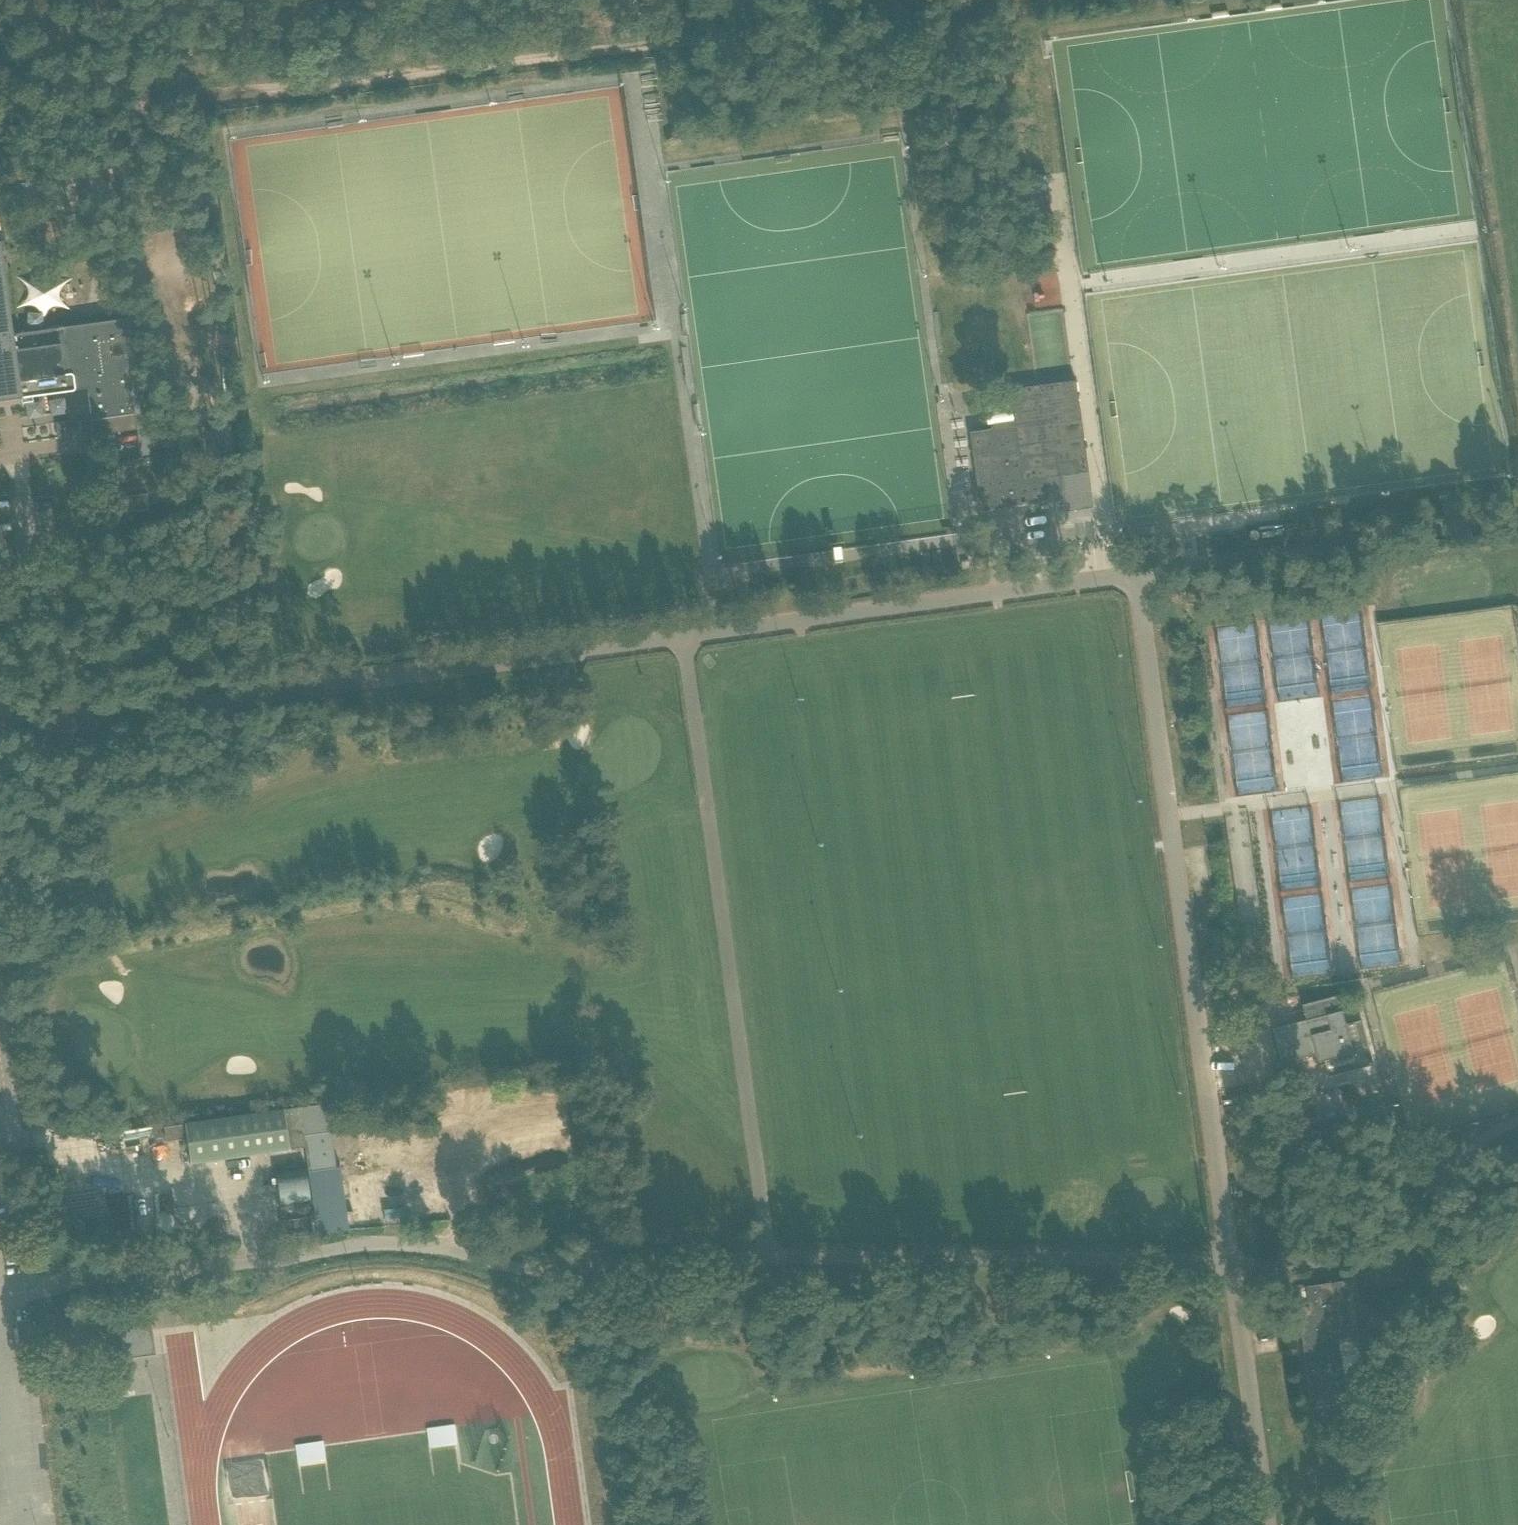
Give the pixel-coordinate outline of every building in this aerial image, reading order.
[(88,389),(94,434),(110,432),(126,430),(137,429),(135,414),(126,352),(134,351),(130,318),(14,334),(1,241),(0,242),(0,401),(88,389)] [(1030,339),(1064,338),(1062,310),(1029,311),(1030,339)] [(1010,390),(1011,397),(1014,422),(994,424),(991,428),(991,429),(975,431),(970,438),(975,471),(981,511),(1049,502),(1046,478),(1058,476),(1063,512),(1093,508),(1085,453),(1076,381),(1010,390)] [(949,424),(950,456),(969,456),(968,424),(949,424)] [(118,461),(117,461),(122,496),(123,496),(125,513),(149,509),(148,505),(167,502),(163,475),(160,456),(157,456),(142,458),(140,458),(118,461)] [(1352,1053),(1345,1024),(1337,996),(1302,1005),(1306,1020),(1273,1029),(1282,1063),(1316,1054),(1318,1062),(1352,1053)] [(191,1163),(305,1147),(317,1234),(349,1230),(340,1166),(336,1167),(328,1103),(185,1124),(191,1163)] [(277,1201),(309,1199),(307,1170),(276,1172),(277,1201)] [(1347,1402),(1338,1339),(1358,1336),(1350,1280),(1306,1286),(1308,1306),(1297,1308),(1311,1407),(1347,1402)] [(151,1317),(120,1321),(125,1359),(156,1354),(151,1317)] [(426,1428),(429,1447),(458,1442),(455,1423),(426,1428)] [(296,1444),(299,1464),(327,1460),(324,1440),(296,1444)]
